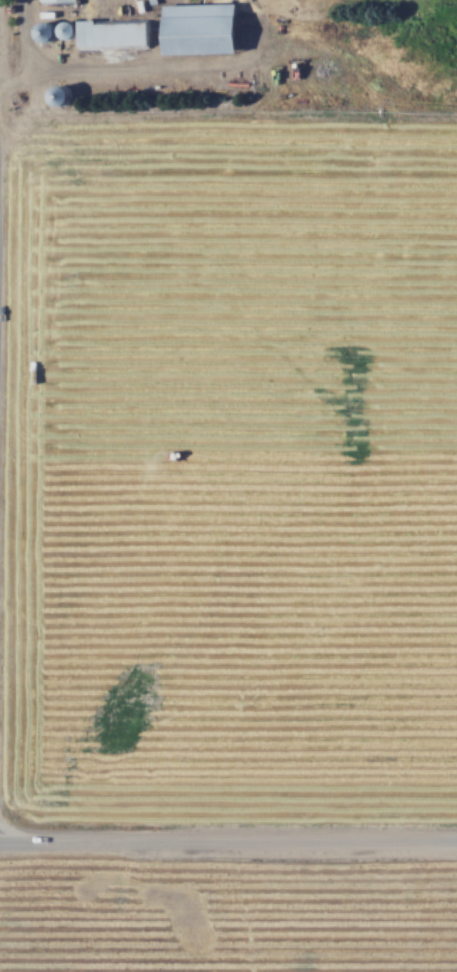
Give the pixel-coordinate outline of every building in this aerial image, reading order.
[(169,53),(243,52),(242,3),(168,4),(169,53)] [(82,19),(82,48),(152,47),(152,19),(82,19)] [(40,23),(42,37),(57,35),(54,20),(40,23)] [(76,20),(62,21),(64,37),(77,36),(76,20)]
